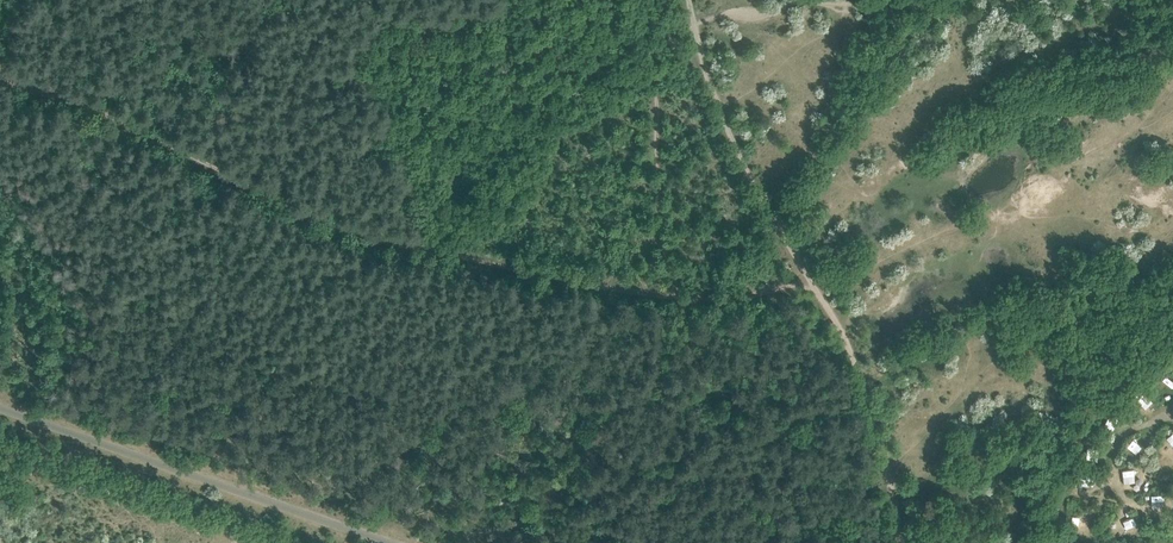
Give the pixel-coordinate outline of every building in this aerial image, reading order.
[(1143,396),(1135,402),(1141,410),(1149,405),(1143,396)] [(1128,446),(1137,452),(1142,445),(1133,438),(1128,446)] [(1135,469),(1123,470),(1124,482),(1135,482),(1135,469)] [(1151,505),(1161,506),(1162,495),(1152,494),(1151,505)] [(1072,526),(1083,527),(1084,517),(1073,516),(1072,526)] [(1123,532),(1139,528),(1137,520),(1121,524),(1123,532)]
